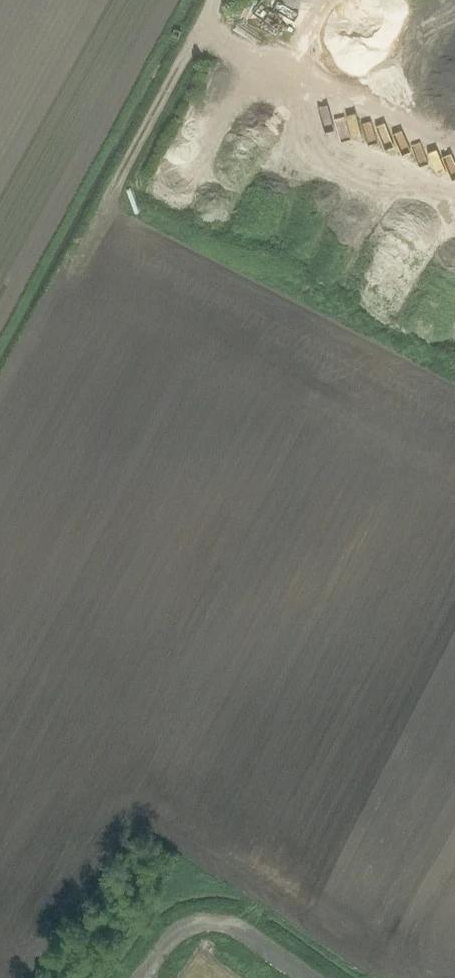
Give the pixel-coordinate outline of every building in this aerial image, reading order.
[(307,121),(309,142),(352,140),(351,119),(340,119),(340,107),(328,108),(329,119),(307,121)] [(226,136),(221,158),(243,163),(248,141),(226,136)]
